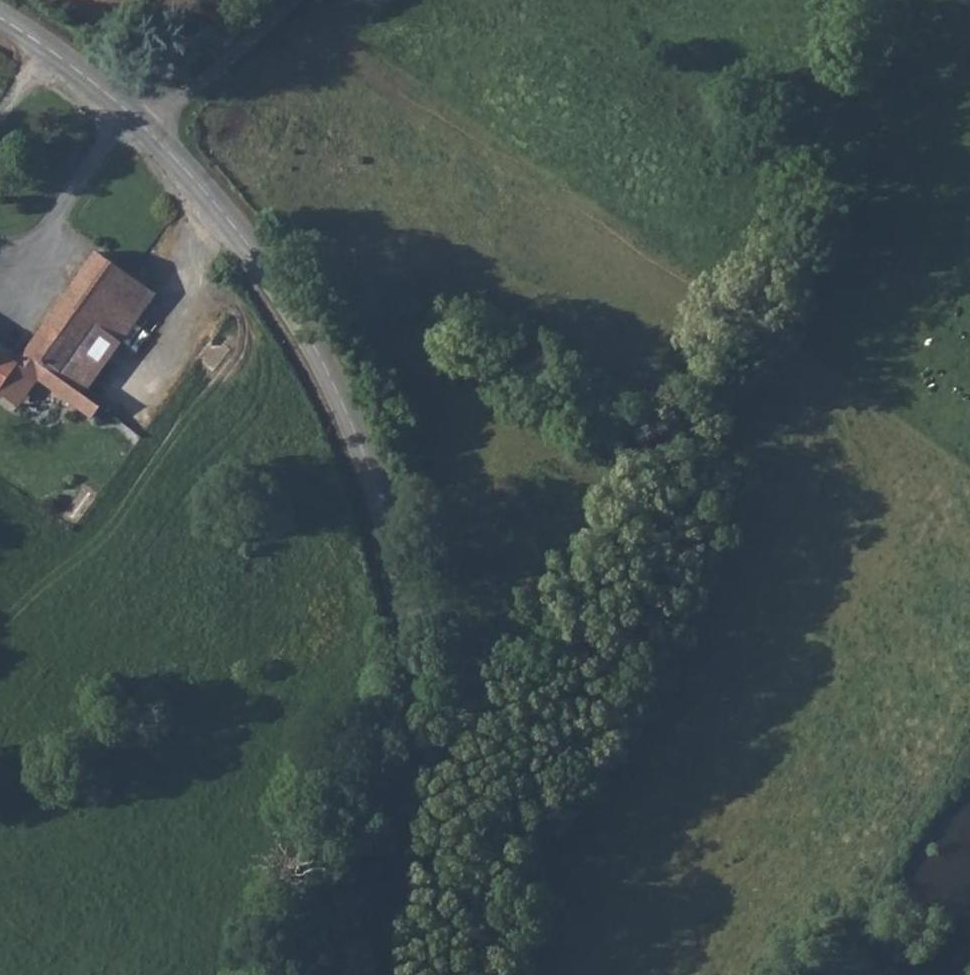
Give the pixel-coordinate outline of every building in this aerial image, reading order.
[(118,290),(132,271),(105,253),(24,351),(27,353),(48,369),(56,376),(97,326),(121,296),(118,290)] [(121,296),(97,326),(123,345),(163,297),(132,271),(118,290),(121,296)] [(82,395),(123,345),(97,326),(56,376),(82,395)] [(20,363),(0,348),(0,390),(20,363)] [(48,369),(27,353),(20,363),(40,379),(48,369)] [(20,363),(0,390),(20,406),(40,379),(20,363)]
